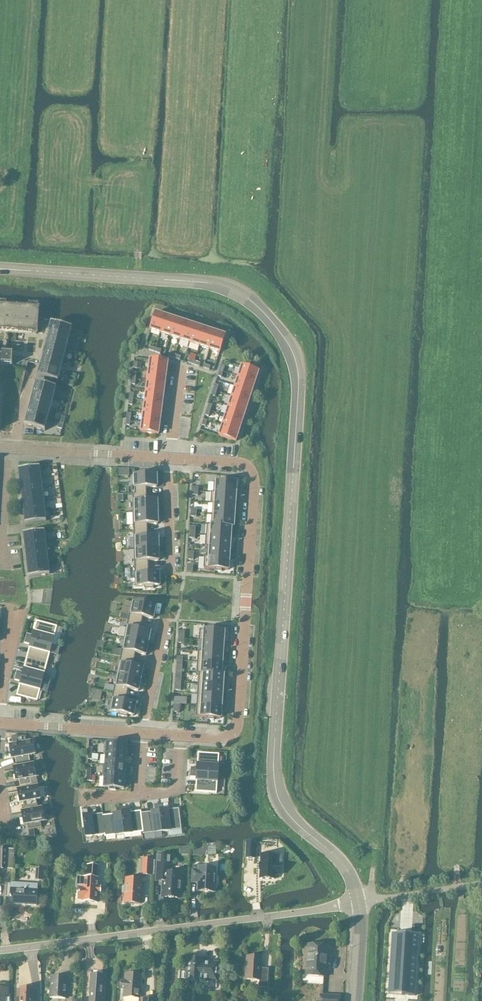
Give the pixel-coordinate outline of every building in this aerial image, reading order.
[(38,334),(38,333),(38,332),(39,318),(39,317),(40,308),(17,307),(7,306),(0,306),(0,331),(38,334)] [(156,313),(150,330),(161,334),(166,316),(156,313)] [(166,316),(161,334),(170,337),(176,319),(166,316)] [(176,319),(170,337),(180,340),(186,323),(176,319)] [(48,334),(69,339),(72,329),(72,328),(52,323),(51,323),(50,328),(50,329),(48,334)] [(186,323),(180,340),(190,343),(195,326),(186,323)] [(195,326),(190,343),(200,346),(206,329),(195,326)] [(206,329),(200,346),(210,350),(216,332),(206,329)] [(216,332),(210,350),(220,353),(226,336),(216,332)] [(45,344),(66,350),(69,339),(48,334),(45,344)] [(43,354),(64,360),(66,350),(45,344),(43,354)] [(5,365),(6,365),(12,365),(13,355),(0,354),(0,365),(5,365)] [(40,366),(61,371),(64,360),(43,354),(42,356),(40,365),(40,366)] [(150,359),(148,370),(167,372),(168,362),(150,359)] [(58,382),(61,371),(40,366),(37,376),(58,382)] [(241,366),(238,376),(256,382),(259,372),(241,366)] [(148,370),(147,381),(165,383),(167,372),(148,370)] [(238,376),(235,387),(252,392),(256,382),(238,376)] [(147,381),(146,391),(164,393),(165,383),(147,381)] [(32,394),(53,399),(56,388),(35,383),(32,394)] [(235,387),(231,396),(249,402),(252,392),(235,387)] [(146,391),(145,401),(163,403),(164,393),(146,391)] [(50,410),(53,399),(32,394),(30,405),(50,410)] [(231,396),(228,406),(246,412),(249,402),(231,396)] [(145,401),(143,411),(161,414),(163,403),(145,401)] [(48,420),(50,410),(30,405),(27,414),(48,420)] [(228,406),(225,416),(243,422),(246,412),(228,406)] [(143,411),(142,421),(160,424),(161,414),(143,411)] [(45,431),(48,420),(27,414),(24,426),(45,431)] [(225,416),(222,425),(240,430),(243,422),(225,416)] [(142,421),(140,432),(159,435),(160,424),(142,421)] [(222,425),(218,436),(236,442),(240,430),(222,425)] [(20,480),(41,478),(40,466),(18,469),(20,480)] [(157,474),(134,475),(134,494),(146,493),(146,488),(157,487),(157,474)] [(21,491),(43,488),(41,478),(20,480),(21,491)] [(214,482),(214,492),(236,494),(237,483),(214,482)] [(22,502),(44,499),(43,488),(21,491),(22,502)] [(211,492),(210,504),(213,504),(235,505),(236,494),(214,492),(211,492)] [(134,494),(133,494),(133,513),(158,512),(157,500),(147,500),(146,493),(134,494)] [(23,513),(45,510),(44,499),(22,502),(23,513)] [(213,504),(212,514),(235,516),(235,505),(213,504)] [(45,510),(23,513),(25,524),(47,521),(45,510)] [(158,512),(133,513),(134,531),(147,531),(147,525),(158,524),(158,512)] [(212,514),(211,525),(232,526),(234,527),(235,516),(212,514)] [(207,525),(206,536),(231,537),(232,526),(211,525),(207,525)] [(24,544),(46,542),(44,531),(23,533),(24,544)] [(147,531),(134,531),(134,550),(159,549),(159,537),(147,537),(147,531)] [(206,536),(205,547),(208,547),(231,548),(231,537),(206,536)] [(26,555),(47,553),(46,542),(24,544),(26,555)] [(208,547),(207,557),(230,559),(231,548),(208,547)] [(159,549),(134,550),(135,568),(148,568),(148,561),(159,561),(159,549)] [(27,566),(48,563),(47,553),(26,555),(27,566)] [(205,557),(204,568),(215,569),(215,571),(222,571),(222,569),(229,570),(230,559),(207,557),(205,557)] [(48,563),(27,566),(28,577),(50,575),(50,574),(48,563)] [(148,568),(135,568),(136,586),(145,586),(145,589),(154,588),(153,586),(160,585),(160,574),(148,574),(148,568)] [(132,603),(128,621),(141,623),(142,617),(154,620),(156,607),(132,603)] [(26,634),(25,638),(31,640),(52,645),(57,626),(36,621),(32,635),(26,634)] [(128,621),(125,638),(149,643),(151,631),(139,629),(141,623),(128,621)] [(200,630),(200,641),(203,641),(224,643),(225,631),(218,631),(218,629),(211,628),(211,630),(200,630)] [(25,638),(24,643),(30,645),(26,658),(26,659),(47,664),(50,653),(58,655),(60,647),(58,647),(52,645),(31,640),(25,638)] [(125,638),(121,657),(133,659),(135,653),(146,655),(149,643),(125,638)] [(203,641),(202,652),(223,653),(224,643),(203,641)] [(198,651),(198,662),(223,664),(223,653),(202,652),(198,651)] [(121,657),(117,674),(141,679),(144,668),(132,666),(133,659),(121,657)] [(17,671),(16,675),(42,682),(47,664),(26,659),(23,672),(17,671)] [(198,662),(197,673),(199,673),(222,675),(223,664),(198,662)] [(199,673),(198,684),(223,686),(224,675),(222,675),(199,673)] [(117,674),(114,692),(126,695),(127,688),(139,691),(141,679),(117,674)] [(16,675),(14,680),(20,682),(17,696),(37,701),(40,691),(48,693),(49,690),(50,684),(42,682),(16,675)] [(198,684),(198,695),(223,697),(223,686),(198,684)] [(114,692),(110,711),(119,713),(119,715),(127,717),(127,714),(134,716),(136,704),(125,702),(126,695),(114,692)] [(198,695),(197,706),(222,707),(223,697),(198,695)] [(197,706),(196,716),(207,717),(207,719),(214,720),(214,717),(221,718),(222,707),(197,706)] [(13,746),(10,746),(12,759),(15,758),(16,764),(33,761),(32,755),(38,754),(36,742),(30,743),(29,737),(29,736),(11,736),(13,746)] [(104,743),(104,754),(122,756),(126,756),(126,751),(127,745),(104,743)] [(191,767),(190,773),(218,775),(219,754),(198,753),(197,768),(191,767)] [(103,765),(121,766),(125,767),(126,756),(122,756),(104,754),(104,755),(106,755),(105,765),(103,765)] [(40,764),(14,768),(16,781),(19,780),(20,786),(34,784),(33,778),(42,776),(40,764)] [(103,766),(102,776),(121,777),(125,777),(125,767),(121,766),(103,765),(103,766)] [(190,773),(190,777),(197,777),(196,792),(217,793),(218,775),(190,773)] [(102,776),(105,777),(104,787),(109,788),(109,790),(116,790),(116,788),(120,788),(124,789),(125,778),(125,777),(121,777),(102,776)] [(41,786),(18,790),(20,803),(23,803),(24,808),(41,805),(40,800),(43,799),(41,786)] [(164,805),(159,806),(162,832),(181,830),(179,809),(164,811),(164,805)] [(155,812),(141,813),(143,832),(143,834),(162,832),(159,806),(154,806),(155,812)] [(103,816),(102,816),(104,835),(105,837),(109,836),(120,835),(124,835),(121,807),(117,808),(116,808),(117,814),(106,815),(103,816)] [(125,807),(121,807),(124,835),(143,832),(141,813),(141,811),(126,813),(125,807)] [(48,808),(22,812),(24,825),(27,825),(28,830),(45,827),(44,822),(50,821),(48,808)] [(87,809),(83,810),(83,816),(85,837),(97,836),(104,835),(102,816),(102,814),(95,815),(88,816),(87,809)] [(246,841),(246,858),(256,859),(257,842),(246,841)] [(8,849),(8,845),(0,845),(0,869),(7,870),(8,849)] [(260,854),(259,879),(276,879),(276,875),(282,875),(282,863),(276,863),(277,855),(260,854)] [(157,868),(156,881),(163,881),(163,897),(179,898),(180,891),(182,892),(182,882),(180,882),(181,874),(169,874),(171,856),(158,855),(157,856),(157,868)] [(143,859),(142,875),(152,876),(153,860),(143,859)] [(193,865),(192,882),(198,882),(197,892),(214,892),(215,885),(216,884),(217,877),(215,876),(215,868),(205,868),(204,866),(200,866),(193,865)] [(78,887),(77,902),(97,903),(98,888),(97,887),(98,879),(97,879),(97,866),(88,866),(87,878),(84,878),(83,888),(78,887)] [(122,886),(122,893),(124,893),(124,903),(141,904),(142,880),(125,879),(125,886),(122,886)] [(11,889),(10,904),(36,905),(37,890),(38,885),(27,884),(12,883),(11,889)] [(392,933),(388,993),(414,995),(418,935),(392,933)] [(306,976),(326,977),(328,947),(308,945),(306,976)] [(259,987),(267,988),(268,973),(261,973),(262,958),(247,957),(245,980),(260,981),(259,987)] [(180,970),(179,981),(190,982),(201,982),(201,980),(208,980),(208,981),(217,982),(217,981),(223,981),(224,968),(218,967),(218,963),(210,962),(210,963),(202,963),(202,960),(188,959),(187,970),(180,970)] [(117,985),(117,986),(117,987),(118,987),(118,988),(119,989),(120,989),(120,990),(121,990),(124,990),(123,997),(140,999),(141,975),(125,974),(125,982),(121,981),(120,981),(120,982),(119,982),(118,982),(118,983),(118,984),(117,984),(117,985)] [(89,1000),(102,1000),(103,975),(91,975),(89,1000)] [(51,977),(50,998),(66,999),(67,978),(51,977)] [(33,989),(20,988),(20,998),(15,998),(14,1000),(33,1000),(33,989)]
